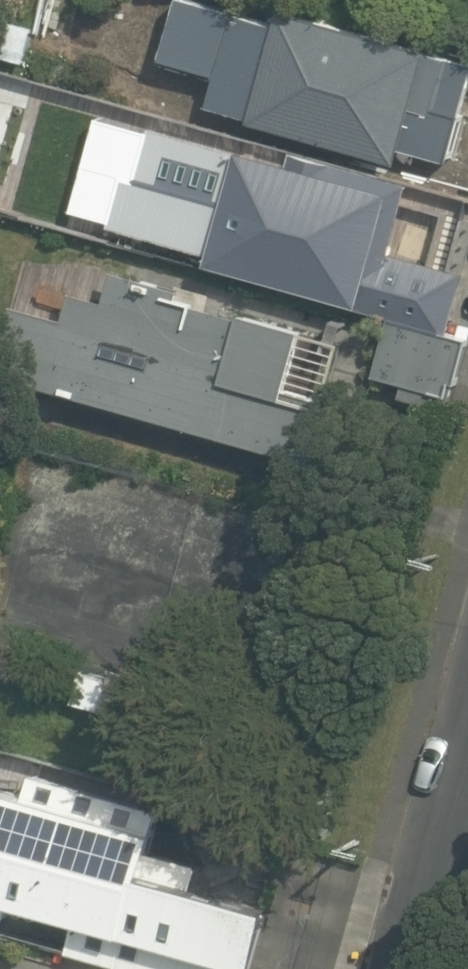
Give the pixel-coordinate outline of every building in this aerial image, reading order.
[(404,164),(408,149),(450,161),(467,100),(467,62),(287,9),(282,25),(238,12),(222,66),(198,58),(185,100),(404,164)] [(0,55),(31,63),(39,27),(9,20),(0,55)] [(362,309),(451,333),(467,276),(393,256),(413,183),(296,152),(293,164),(155,127),(141,178),(128,175),(115,227),(216,255),(213,266),(363,306),(362,309)] [(320,465),(336,412),(288,398),(308,329),(246,311),(244,318),(187,301),(190,289),(120,269),(109,304),(73,294),(66,320),(18,306),(0,368),(0,373),(320,465)] [(403,395),(450,408),(467,347),(395,327),(380,376),(406,384),(403,395)] [(76,704),(146,721),(157,678),(86,660),(76,704)] [(136,967),(176,821),(122,807),(115,829),(24,805),(30,780),(0,772),(0,931),(136,967)] [(302,944),(219,921),(215,938),(182,929),(171,967),(179,968),(295,968),(302,944)]
